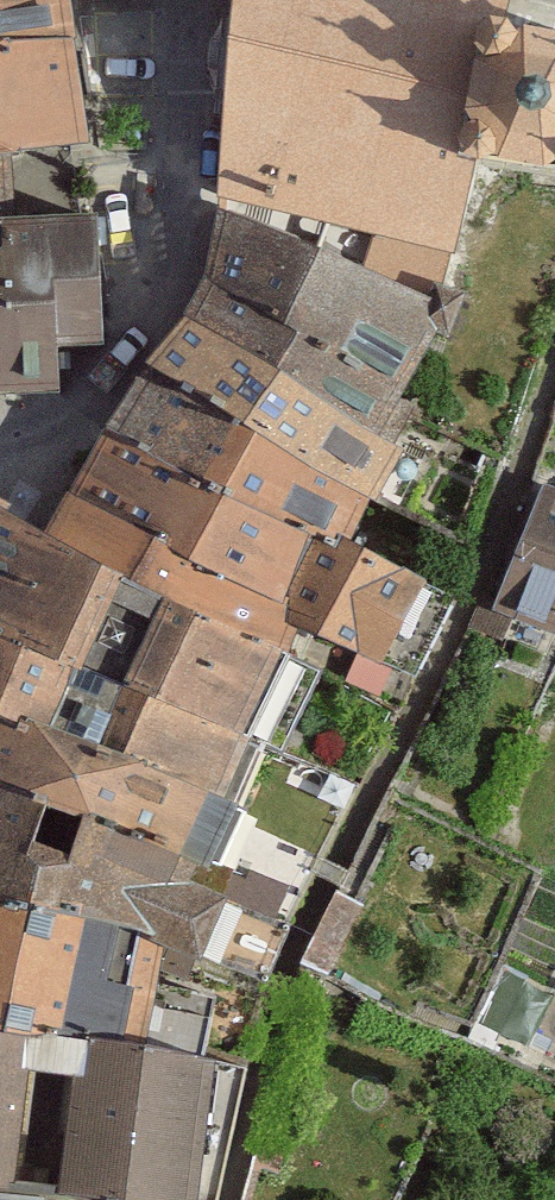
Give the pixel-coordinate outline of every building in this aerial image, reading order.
[(69,43),(65,0),(0,0),(0,49),(69,43)] [(219,199),(459,251),(474,160),(554,174),(554,42),(508,33),(515,0),(240,0),(219,199)] [(0,49),(0,226),(8,226),(6,153),(83,143),(69,43),(0,49)] [(447,338),(463,297),(438,287),(432,303),(215,216),(204,268),(185,315),(374,443),(430,330),(447,338)] [(0,226),(0,391),(58,389),(59,344),(103,343),(101,223),(8,226),(0,226)] [(380,491),(398,457),(374,443),(185,315),(156,369),(380,491)] [(349,542),(380,491),(156,369),(112,429),(349,542)] [(67,500),(299,623),(413,675),(446,601),(349,542),(112,429),(67,500)] [(544,485),(496,600),(485,596),(473,623),(546,654),(554,634),(554,490),(544,485)] [(299,623),(67,500),(47,534),(282,650),(299,623)] [(226,800),(256,736),(285,751),(322,672),(282,650),(47,534),(0,507),(0,717),(226,800)] [(226,800),(0,717),(0,784),(196,860),(206,864),(236,803),(226,800)] [(162,957),(184,968),(197,947),(262,974),(288,927),(189,882),(196,860),(0,784),(0,904),(162,957)] [(358,904),(336,893),(304,959),(327,970),(358,904)] [(196,1073),(208,998),(152,995),(162,957),(0,904),(0,1021),(196,1073)] [(239,1083),(196,1073),(0,1021),(0,1199),(212,1199),(239,1083)]
